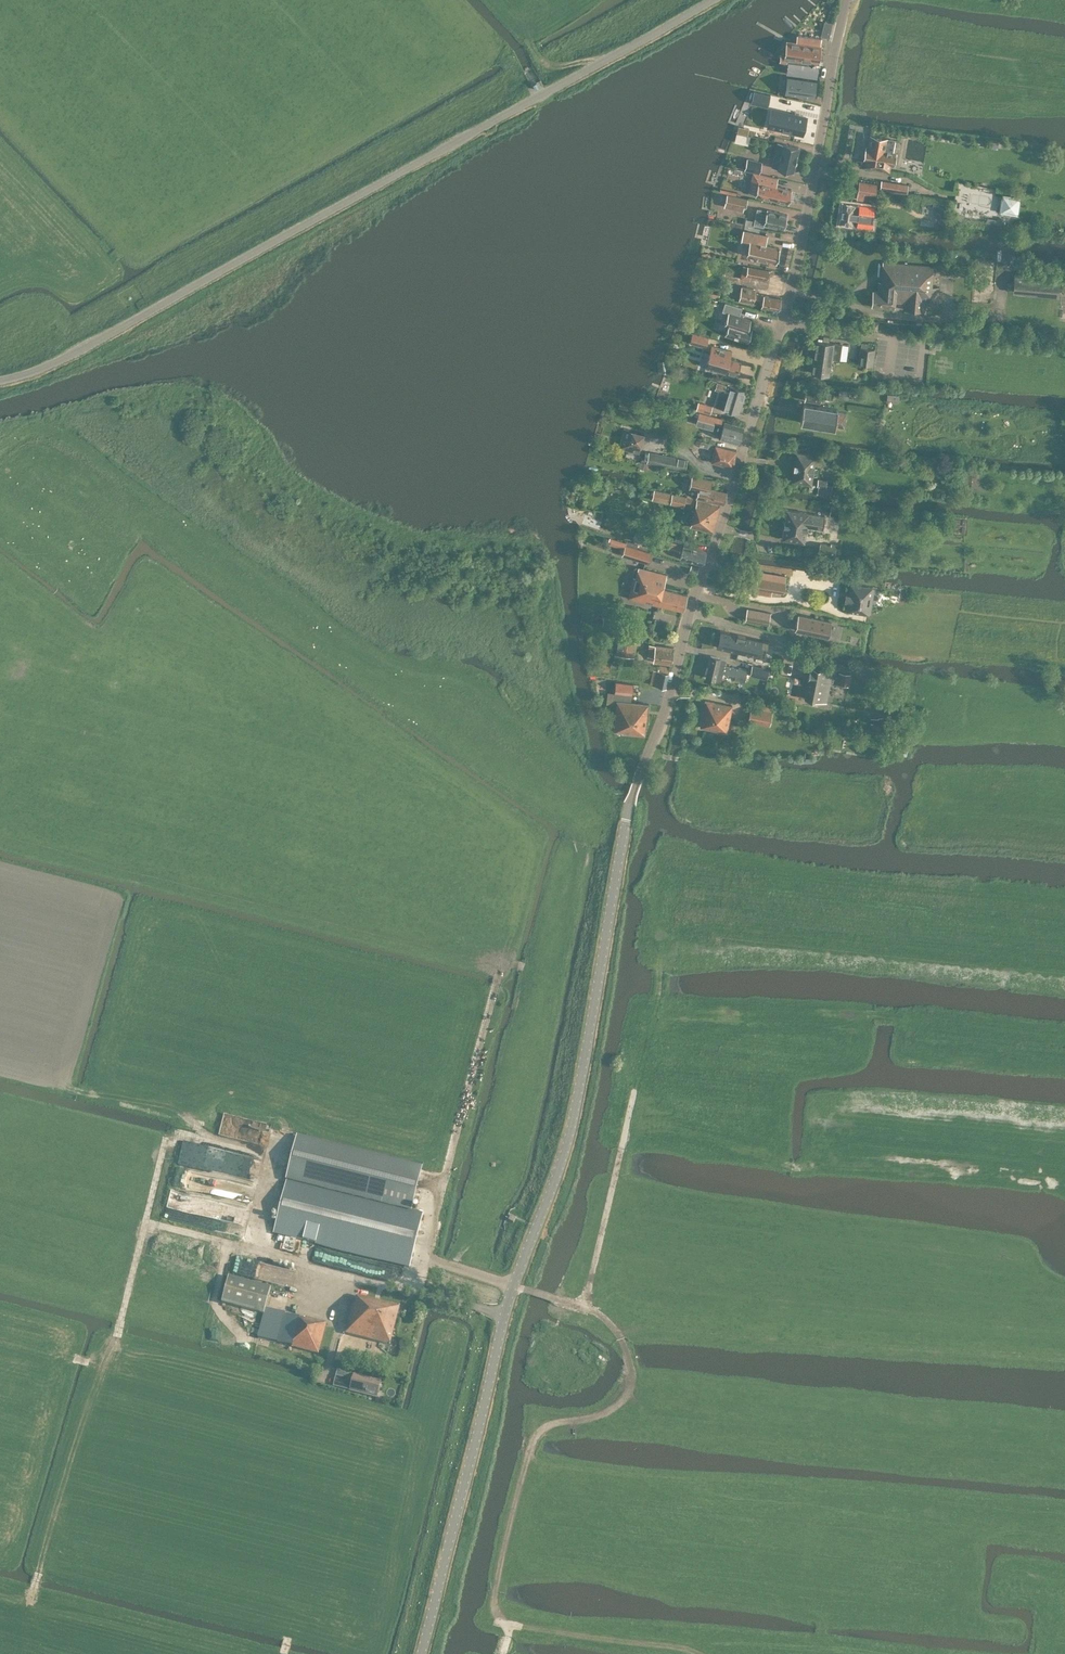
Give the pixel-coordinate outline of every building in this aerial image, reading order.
[(780,52),(779,59),(788,60),(819,65),(819,61),(818,60),(821,39),(797,36),(795,47),(788,46),(787,53),(780,52)] [(819,65),(788,60),(786,72),(818,77),(819,65)] [(786,75),(788,76),(786,92),(784,92),(814,96),(817,79),(786,75)] [(753,90),(750,101),(767,106),(770,94),(753,90)] [(772,108),(768,125),(802,133),(806,116),(772,108)] [(896,152),(893,151),(895,139),(870,134),(868,146),(865,146),(863,159),(865,159),(864,166),(881,169),(889,170),(890,164),(894,165),(896,152)] [(772,166),(777,167),(793,171),(799,145),(783,142),(778,141),(772,166)] [(744,168),(759,171),(762,160),(747,157),(744,168)] [(778,177),(753,171),(748,191),(756,192),(755,194),(788,202),(791,188),(776,184),(778,177)] [(856,197),(863,198),(864,192),(875,194),(877,182),(859,180),(856,197)] [(880,189),(901,192),(906,193),(908,184),(882,180),(880,189)] [(972,189),(972,197),(984,197),(984,190),(972,189)] [(747,197),(727,192),(724,204),(743,209),(743,205),(745,206),(747,197)] [(1020,195),(1002,193),(999,211),(1017,214),(1020,195)] [(842,201),(839,222),(853,224),(854,218),(857,218),(858,212),(854,212),(856,203),(842,201)] [(754,219),(753,223),(754,223),(763,225),(763,223),(783,227),(787,213),(767,208),(766,209),(757,207),(754,219)] [(779,246),(765,243),(767,235),(743,229),(740,240),(749,242),(746,253),(776,260),(779,246)] [(937,305),(939,286),(931,285),(933,265),(882,261),(880,281),(878,280),(877,291),(872,290),(871,306),(894,308),(895,301),(904,302),(903,308),(924,310),(925,304),(937,305)] [(750,266),(748,273),(767,276),(768,269),(750,266)] [(753,301),(754,299),(762,300),(761,305),(778,308),(780,297),(755,292),(756,288),(741,285),(739,298),(753,301)] [(722,310),(728,312),(724,324),(728,325),(725,333),(747,340),(751,328),(747,327),(750,318),(739,314),(741,307),(725,301),(722,310)] [(877,330),(877,326),(878,321),(870,320),(869,329),(877,330)] [(689,341),(705,346),(708,336),(692,332),(689,341)] [(816,339),(813,356),(831,358),(833,342),(816,339)] [(701,364),(725,371),(725,370),(737,373),(741,360),(729,357),(731,350),(711,344),(709,351),(705,350),(701,364)] [(865,364),(867,347),(860,346),(858,362),(865,364)] [(867,347),(865,364),(872,365),(874,348),(867,347)] [(828,374),(831,358),(813,356),(811,372),(828,374)] [(714,404),(723,407),(737,411),(741,399),(742,399),(745,389),(729,385),(717,381),(715,388),(718,389),(714,404)] [(806,388),(804,399),(820,401),(820,396),(828,397),(829,391),(806,388)] [(899,394),(887,393),(887,400),(898,401),(899,394)] [(712,405),(698,401),(696,408),(710,412),(712,405)] [(802,411),(800,421),(803,422),(834,427),(835,424),(843,426),(846,412),(837,410),(838,408),(803,402),(802,411)] [(712,426),(713,421),(722,424),(719,437),(738,442),(742,426),(721,420),(722,417),(715,416),(698,411),(695,421),(712,426)] [(624,427),(619,446),(638,451),(643,432),(624,427)] [(714,448),(711,461),(732,466),(736,449),(691,438),(690,442),(714,448)] [(652,463),(685,470),(687,459),(655,452),(649,450),(646,461),(652,463)] [(796,451),(791,479),(811,482),(815,455),(796,451)] [(723,503),(726,491),(710,488),(711,479),(691,475),(689,487),(697,489),(695,497),(723,503)] [(817,493),(829,495),(831,484),(826,483),(826,478),(818,477),(817,484),(818,484),(817,493)] [(684,502),(695,504),(694,507),(690,525),(713,531),(720,503),(686,495),(655,489),(653,498),(684,505),(684,502)] [(831,505),(830,513),(838,514),(839,506),(831,505)] [(787,508),(782,538),(804,541),(806,525),(823,528),(825,515),(809,512),(787,508)] [(650,533),(660,536),(661,530),(652,528),(650,533)] [(706,551),(683,544),(662,537),(662,538),(644,532),(641,543),(658,548),(660,542),(682,549),(680,556),(701,563),(706,551)] [(607,541),(624,547),(621,554),(648,562),(652,552),(625,543),(626,541),(609,535),(607,541)] [(835,545),(820,542),(818,551),(834,554),(835,545)] [(683,609),(687,594),(663,588),(666,573),(636,566),(628,596),(653,603),(652,606),(658,607),(658,603),(683,609)] [(758,570),(754,591),(771,594),(772,589),(783,591),(786,575),(758,570)] [(873,586),(873,585),(850,582),(849,592),(846,592),(845,598),(848,599),(846,608),(869,612),(869,611),(871,611),(874,586),(873,586)] [(770,611),(747,607),(745,618),(768,622),(770,611)] [(799,612),(796,628),(829,635),(832,619),(799,612)] [(595,614),(582,613),(581,620),(595,622),(595,614)] [(619,629),(619,628),(621,618),(603,616),(601,627),(619,629)] [(720,629),(716,646),(735,651),(748,653),(758,656),(761,644),(767,645),(768,640),(720,629)] [(618,639),(616,654),(634,657),(636,642),(618,639)] [(671,663),(673,646),(649,643),(647,655),(653,656),(653,661),(671,663)] [(738,667),(724,663),(725,658),(710,655),(705,676),(720,679),(722,671),(735,675),(734,678),(743,680),(746,669),(738,667)] [(610,661),(600,660),(599,669),(609,670),(610,661)] [(658,670),(653,669),(650,683),(665,686),(669,665),(659,664),(658,667),(658,670)] [(769,668),(752,664),(750,672),(754,673),(754,675),(766,678),(769,668)] [(826,701),(832,670),(824,668),(810,665),(807,679),(808,679),(804,697),(818,700),(818,699),(826,701)] [(847,685),(850,673),(839,671),(837,683),(847,685)] [(644,733),(647,708),(648,703),(631,701),(632,694),(633,683),(615,681),(614,691),(607,691),(606,703),(616,704),(613,729),(622,730),(622,731),(644,733)] [(732,703),(705,698),(700,725),(727,730),(732,703)] [(750,707),(747,720),(769,724),(771,711),(750,707)] [(883,730),(883,715),(876,715),(876,716),(870,716),(870,722),(872,722),(872,730),(883,730)] [(251,1135),(264,1135),(265,1125),(257,1124),(257,1121),(251,1121),(251,1135)] [(421,1169),(297,1138),(273,1232),(303,1239),(306,1225),(319,1229),(316,1242),(409,1266),(422,1213),(411,1210),(421,1169)] [(223,1201),(214,1201),(213,1211),(223,1212),(223,1201)] [(264,1313),(271,1287),(229,1275),(222,1301),(264,1313)] [(399,1306),(356,1295),(354,1306),(352,1306),(345,1333),(390,1344),(399,1306)] [(285,1314),(265,1308),(258,1336),(277,1342),(285,1314)] [(295,1317),(285,1314),(277,1342),(288,1345),(318,1353),(326,1323),(304,1317),(304,1319),(295,1317)] [(354,1375),(350,1389),(350,1390),(376,1397),(380,1381),(354,1375)]
